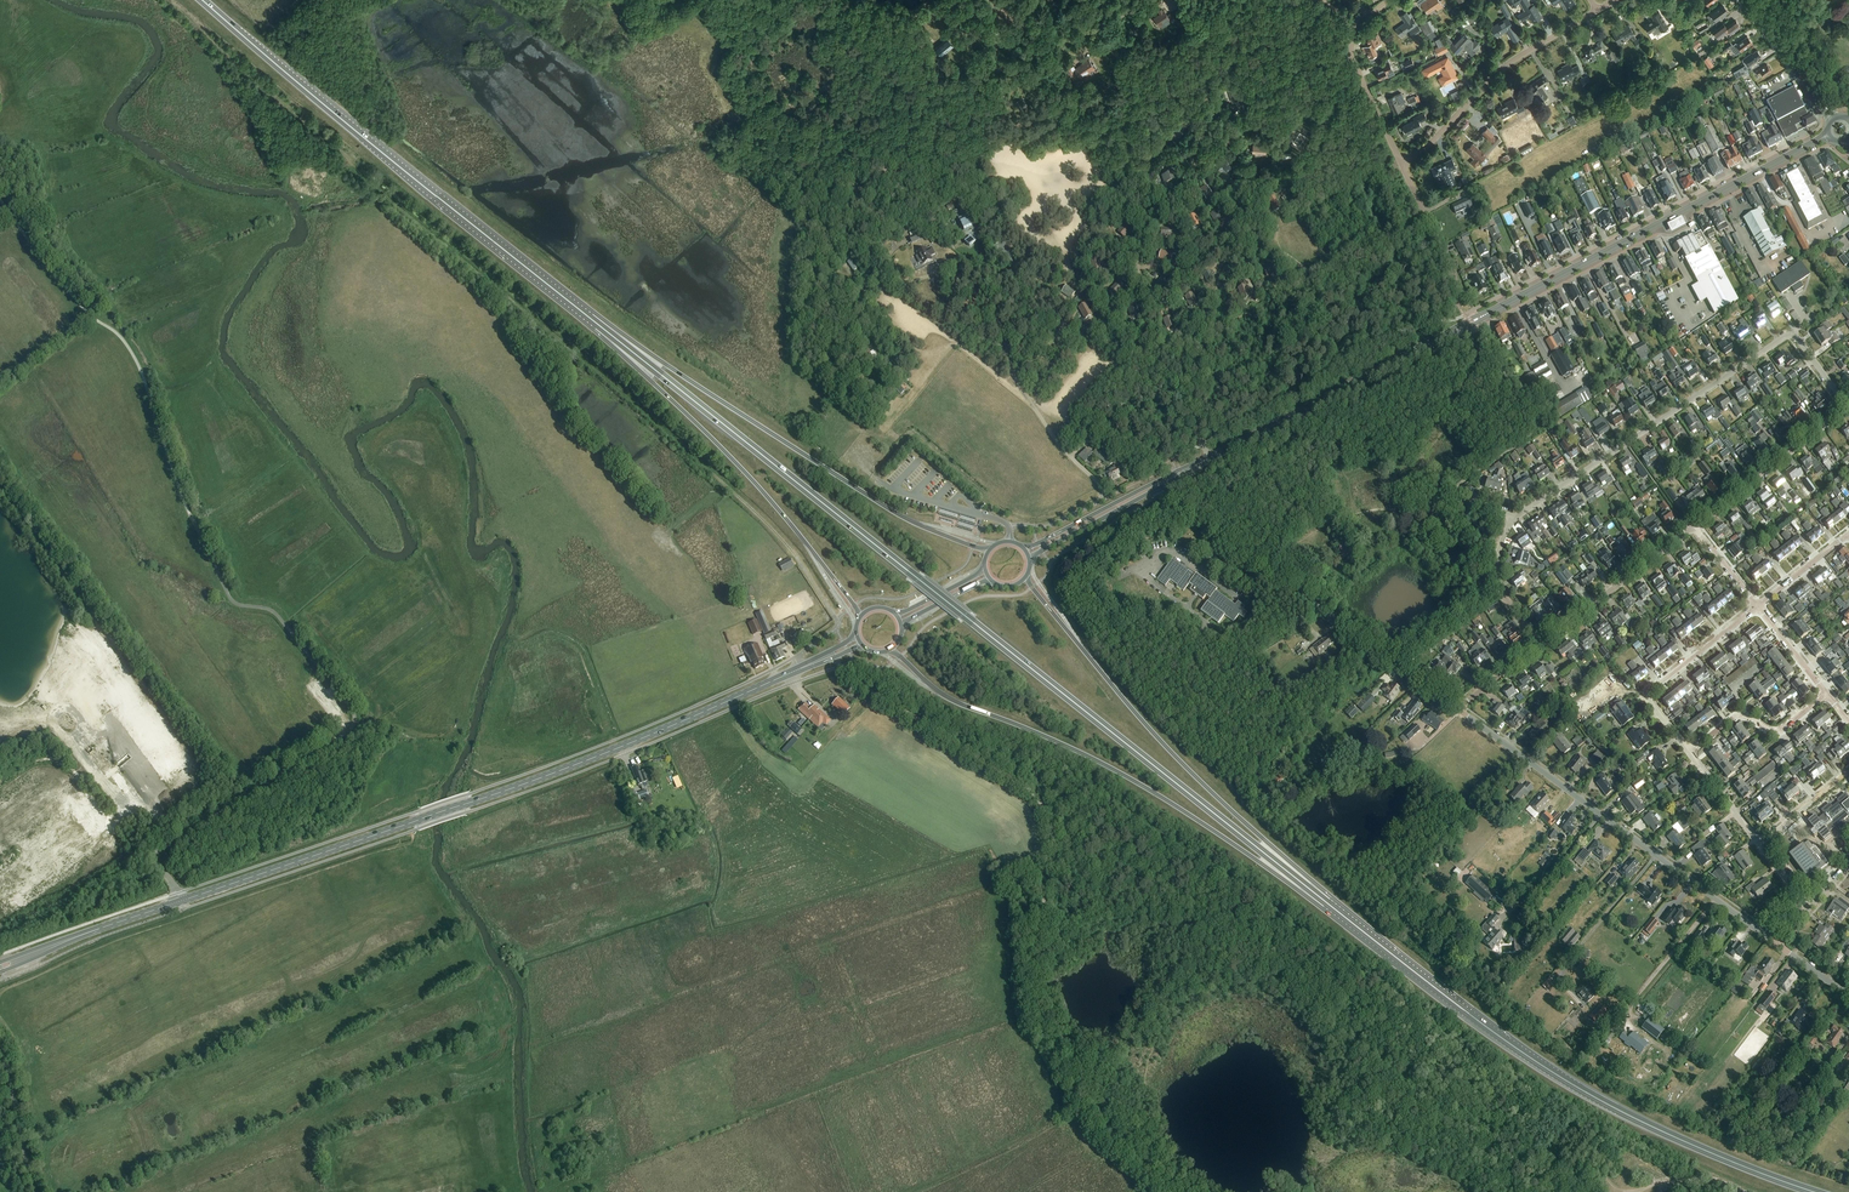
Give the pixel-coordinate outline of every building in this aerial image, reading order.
[(1160,0),(1154,4),(1157,9),(1163,4),(1160,0)] [(1418,1),(1422,7),(1423,6),(1428,14),(1437,8),(1438,10),(1444,7),(1439,0),(1423,0),(1420,0),(1418,1)] [(1498,3),(1506,17),(1511,14),(1503,0),(1498,3)] [(1539,11),(1534,3),(1531,5),(1528,0),(1510,0),(1509,0),(1513,7),(1520,2),(1526,12),(1518,16),(1522,21),(1530,16),(1534,22),(1542,17),(1538,11),(1539,11)] [(1568,8),(1575,4),(1573,0),(1563,0),(1568,8)] [(1689,8),(1696,4),(1693,0),(1687,5),(1689,8)] [(1710,20),(1727,7),(1723,3),(1710,13),(1711,14),(1707,16),(1710,20)] [(1478,5),(1474,8),(1478,14),(1482,11),(1478,5)] [(1730,12),(1727,7),(1710,20),(1713,23),(1716,21),(1730,12)] [(1162,9),(1158,11),(1160,13),(1153,18),(1159,27),(1170,20),(1174,18),(1171,13),(1168,15),(1165,11),(1164,12),(1162,9)] [(1472,11),(1466,15),(1470,23),(1477,20),(1472,11)] [(1649,33),(1653,30),(1656,34),(1661,31),(1662,31),(1669,27),(1659,11),(1652,16),(1655,20),(1645,26),(1649,33)] [(1669,11),(1664,14),(1669,23),(1674,20),(1669,11)] [(1413,36),(1422,30),(1413,17),(1411,18),(1407,12),(1401,16),(1405,22),(1396,29),(1401,36),(1409,31),(1413,36)] [(1692,18),(1697,27),(1705,22),(1702,16),(1699,19),(1697,15),(1692,18)] [(1513,26),(1508,18),(1492,27),(1499,40),(1500,40),(1497,36),(1508,30),(1515,42),(1520,39),(1513,27),(1513,26)] [(1428,21),(1424,23),(1429,32),(1432,29),(1428,21)] [(1714,32),(1719,39),(1726,34),(1728,36),(1741,26),(1736,21),(1727,28),(1725,24),(1714,32)] [(1709,28),(1705,22),(1697,27),(1700,33),(1709,28)] [(1429,33),(1429,32),(1424,23),(1420,25),(1426,34),(1424,35),(1426,38),(1429,37),(1427,34),(1429,33)] [(1634,34),(1635,34),(1629,24),(1613,33),(1619,43),(1630,37),(1635,41),(1638,47),(1646,42),(1642,37),(1637,39),(1634,34)] [(1463,33),(1450,47),(1458,54),(1459,54),(1461,52),(1460,51),(1464,47),(1473,55),(1480,48),(1479,47),(1481,45),(1475,40),(1473,42),(1463,33)] [(1382,43),(1378,35),(1367,40),(1369,45),(1364,47),(1370,59),(1372,63),(1378,61),(1376,56),(1378,55),(1374,47),(1382,43)] [(1748,36),(1737,44),(1736,43),(1733,45),(1730,41),(1722,47),(1725,52),(1731,47),(1737,55),(1742,51),(1753,43),(1748,36)] [(936,48),(942,56),(954,46),(948,39),(936,48)] [(1701,44),(1698,39),(1690,44),(1694,49),(1698,47),(1697,46),(1701,44)] [(1595,54),(1601,50),(1606,48),(1602,40),(1597,43),(1599,46),(1593,49),(1592,48),(1585,52),(1587,56),(1583,58),(1585,63),(1591,60),(1592,61),(1596,59),(1595,57),(1596,57),(1595,54)] [(1438,56),(1448,51),(1445,44),(1435,49),(1438,56)] [(1607,53),(1611,61),(1616,59),(1615,57),(1618,56),(1615,50),(1612,51),(1607,53)] [(1759,51),(1758,51),(1757,50),(1753,53),(1752,52),(1743,59),(1749,66),(1757,59),(1761,56),(1759,53),(1760,52),(1759,51)] [(1379,80),(1380,80),(1387,77),(1388,77),(1395,74),(1388,58),(1381,62),(1384,68),(1376,71),(1378,76),(1377,77),(1378,80),(1379,80)] [(1442,85),(1448,82),(1458,77),(1448,58),(1423,71),(1426,77),(1441,69),(1445,76),(1438,79),(1442,85)] [(1078,79),(1079,79),(1095,69),(1096,67),(1095,65),(1094,65),(1093,64),(1090,59),(1072,70),(1070,66),(1066,68),(1069,74),(1072,72),(1077,79),(1078,79)] [(1412,59),(1404,62),(1406,68),(1414,64),(1412,59)] [(1570,63),(1557,70),(1564,81),(1569,79),(1572,80),(1573,77),(1581,72),(1578,66),(1573,68),(1570,63)] [(1767,64),(1762,68),(1762,67),(1756,72),(1758,75),(1761,73),(1764,76),(1772,71),(1767,64)] [(1589,75),(1580,79),(1584,87),(1593,83),(1589,75)] [(1546,84),(1547,84),(1550,83),(1545,76),(1531,85),(1532,87),(1534,90),(1530,93),(1533,97),(1537,94),(1541,100),(1547,96),(1541,87),(1546,84)] [(1228,90),(1232,102),(1240,99),(1236,87),(1228,90)] [(1766,103),(1782,133),(1786,140),(1798,133),(1795,127),(1803,123),(1806,129),(1816,124),(1812,116),(1809,117),(1794,88),(1766,103)] [(1459,90),(1453,93),(1455,98),(1462,96),(1459,90)] [(1414,96),(1409,99),(1414,110),(1420,107),(1418,102),(1422,101),(1418,92),(1413,94),(1414,96)] [(1395,113),(1405,108),(1403,102),(1405,101),(1401,93),(1388,98),(1395,113)] [(1021,99),(1016,102),(1020,110),(1028,105),(1022,95),(1020,97),(1021,99)] [(1514,99),(1506,104),(1506,105),(1498,109),(1503,118),(1517,110),(1519,113),(1525,110),(1522,103),(1518,106),(1514,99)] [(1771,123),(1776,121),(1768,106),(1759,111),(1761,115),(1766,113),(1771,123)] [(1749,114),(1755,127),(1763,123),(1756,110),(1749,114)] [(1412,132),(1422,127),(1420,122),(1427,119),(1424,113),(1414,118),(1415,120),(1404,126),(1408,135),(1412,132)] [(1573,115),(1567,118),(1571,125),(1577,122),(1573,115)] [(1724,149),(1711,125),(1707,127),(1702,117),(1694,122),(1699,132),(1700,132),(1713,155),(1724,149)] [(1186,126),(1180,122),(1174,132),(1180,136),(1186,126)] [(1243,127),(1248,138),(1259,133),(1255,122),(1243,127)] [(1746,126),(1750,134),(1756,132),(1752,123),(1746,126)] [(1773,123),(1768,126),(1771,131),(1776,129),(1773,123)] [(1473,143),(1466,150),(1474,158),(1470,162),(1475,167),(1479,163),(1501,140),(1488,128),(1482,135),(1490,142),(1481,151),(1473,143)] [(1728,129),(1723,131),(1727,138),(1732,136),(1728,129)] [(1771,136),(1776,145),(1782,141),(1778,132),(1776,129),(1771,132),(1772,135),(1771,136)] [(1548,132),(1552,138),(1560,134),(1558,130),(1553,132),(1552,130),(1548,132)] [(1733,135),(1736,142),(1741,139),(1738,132),(1733,135)] [(1769,148),(1776,145),(1771,136),(1769,137),(1767,132),(1762,135),(1769,148)] [(1749,143),(1755,156),(1762,152),(1756,139),(1749,142),(1749,143)] [(1705,158),(1708,164),(1714,177),(1723,172),(1714,155),(1712,156),(1705,143),(1696,148),(1703,160),(1705,158)] [(1748,159),(1755,156),(1749,143),(1742,147),(1748,159)] [(1532,144),(1521,150),(1523,154),(1534,148),(1532,144)] [(1622,154),(1633,149),(1630,144),(1619,149),(1622,154)] [(1253,145),(1253,153),(1267,154),(1267,145),(1253,145)] [(1688,151),(1689,152),(1688,152),(1693,161),(1700,157),(1695,149),(1694,149),(1693,148),(1688,151)] [(1735,149),(1728,152),(1735,166),(1742,162),(1738,153),(1735,149)] [(1837,167),(1837,168),(1828,151),(1824,154),(1825,155),(1820,158),(1826,169),(1830,167),(1830,169),(1832,168),(1833,172),(1838,170),(1837,167)] [(1735,166),(1728,152),(1727,153),(1722,156),(1729,169),(1735,166)] [(1225,157),(1216,164),(1219,168),(1223,164),(1227,170),(1231,166),(1227,161),(1228,161),(1225,157)] [(1662,172),(1667,169),(1661,158),(1652,163),(1655,168),(1659,166),(1662,172)] [(1805,164),(1817,186),(1820,184),(1827,196),(1833,193),(1824,174),(1823,174),(1815,158),(1805,164)] [(1453,159),(1432,169),(1436,177),(1442,175),(1446,182),(1455,178),(1451,171),(1457,168),(1453,159)] [(1665,164),(1671,174),(1677,171),(1672,161),(1665,164)] [(1588,164),(1582,167),(1586,174),(1591,172),(1588,164)] [(1693,168),(1695,171),(1694,171),(1701,184),(1709,180),(1702,167),(1702,168),(1700,164),(1693,168)] [(1808,230),(1818,225),(1827,220),(1818,203),(1819,202),(1815,194),(1814,194),(1803,173),(1804,172),(1801,166),(1781,176),(1784,183),(1786,182),(1797,203),(1795,204),(1808,230)] [(1655,176),(1651,170),(1647,172),(1650,179),(1655,176)] [(1680,177),(1682,180),(1680,181),(1685,191),(1695,186),(1690,176),(1687,171),(1679,175),(1680,177)] [(1173,172),(1163,176),(1166,183),(1176,179),(1173,172)] [(1625,174),(1622,175),(1623,177),(1622,177),(1629,190),(1635,187),(1629,174),(1626,175),(1625,174)] [(1665,175),(1660,177),(1671,199),(1676,197),(1672,189),(1674,188),(1672,185),(1671,186),(1665,175)] [(1666,202),(1671,199),(1660,177),(1655,180),(1666,202)] [(1776,193),(1779,191),(1781,196),(1786,194),(1778,178),(1771,182),(1776,193)] [(1582,179),(1573,183),(1589,215),(1600,209),(1591,192),(1588,193),(1586,190),(1588,189),(1582,179)] [(1213,196),(1206,185),(1199,190),(1207,201),(1213,196)] [(1778,207),(1776,203),(1771,195),(1769,196),(1765,188),(1763,186),(1758,188),(1760,191),(1759,192),(1769,211),(1778,207)] [(1757,212),(1744,219),(1765,258),(1780,250),(1786,247),(1781,237),(1775,241),(1761,216),(1764,214),(1761,208),(1764,206),(1761,201),(1759,202),(1753,190),(1746,194),(1745,195),(1751,206),(1753,205),(1757,212)] [(1645,196),(1648,202),(1647,203),(1648,204),(1649,204),(1652,209),(1659,206),(1652,192),(1645,196)] [(1269,200),(1275,212),(1280,209),(1275,197),(1269,200)] [(1463,201),(1464,201),(1452,206),(1456,214),(1466,210),(1470,219),(1476,216),(1472,207),(1473,207),(1469,198),(1463,201)] [(1643,213),(1641,209),(1643,209),(1637,198),(1625,204),(1628,209),(1629,208),(1634,217),(1643,213)] [(1625,222),(1625,221),(1628,220),(1624,210),(1626,209),(1622,199),(1614,203),(1619,213),(1617,214),(1621,223),(1622,223),(1623,223),(1625,222)] [(1227,204),(1237,220),(1244,216),(1242,212),(1245,210),(1238,200),(1235,202),(1234,200),(1227,204)] [(1528,218),(1535,215),(1529,204),(1523,208),(1528,218)] [(1805,254),(1811,251),(1788,208),(1781,212),(1787,224),(1789,223),(1805,254)] [(1714,212),(1724,230),(1728,227),(1722,214),(1719,209),(1714,211),(1714,212)] [(1221,213),(1220,210),(1212,215),(1217,223),(1223,219),(1220,214),(1221,213)] [(1576,221),(1580,219),(1576,210),(1572,212),(1576,221)] [(1719,232),(1724,230),(1714,212),(1714,211),(1709,213),(1712,219),(1717,228),(1719,232)] [(1610,230),(1610,229),(1610,228),(1615,226),(1609,212),(1599,217),(1600,220),(1600,221),(1601,224),(1602,224),(1606,231),(1607,231),(1608,231),(1609,231),(1609,230),(1610,230)] [(1196,214),(1186,219),(1187,221),(1191,230),(1201,226),(1196,214)] [(958,218),(965,232),(972,228),(966,215),(958,218)] [(1573,223),(1576,229),(1570,233),(1572,237),(1571,237),(1576,247),(1584,243),(1579,233),(1581,232),(1574,217),(1567,220),(1569,225),(1573,223)] [(1707,221),(1706,221),(1704,217),(1698,219),(1701,225),(1701,226),(1704,233),(1706,231),(1708,234),(1707,235),(1709,238),(1714,236),(1707,221)] [(1682,218),(1667,226),(1669,229),(1671,233),(1686,226),(1684,222),(1682,218)] [(1558,233),(1564,230),(1558,219),(1552,221),(1558,233)] [(1589,221),(1584,223),(1587,229),(1585,230),(1589,239),(1590,239),(1591,240),(1593,238),(1594,237),(1597,236),(1594,230),(1595,230),(1593,226),(1592,227),(1589,221)] [(1124,224),(1117,232),(1124,238),(1131,230),(1124,224)] [(1488,231),(1493,242),(1502,238),(1496,227),(1488,231)] [(1172,237),(1172,234),(1172,228),(1161,228),(1161,236),(1172,237)] [(1519,242),(1514,231),(1510,233),(1515,244),(1519,242)] [(1564,237),(1562,238),(1559,232),(1552,236),(1561,254),(1570,250),(1564,237)] [(1693,236),(1690,238),(1673,246),(1677,253),(1681,251),(1684,257),(1682,258),(1683,260),(1685,259),(1699,284),(1695,286),(1692,288),(1700,303),(1703,301),(1707,299),(1714,314),(1738,301),(1701,232),(1693,237),(1693,236)] [(1743,247),(1736,233),(1732,235),(1738,249),(1743,247)] [(912,243),(920,240),(918,234),(909,238),(912,243)] [(970,236),(965,242),(970,247),(975,241),(970,236)] [(1547,260),(1548,260),(1549,260),(1551,259),(1551,258),(1554,257),(1548,243),(1547,244),(1545,239),(1540,241),(1542,246),(1540,247),(1547,260)] [(1460,252),(1465,261),(1474,257),(1467,244),(1465,245),(1463,241),(1456,244),(1460,252)] [(1664,250),(1662,251),(1659,244),(1651,248),(1657,259),(1658,262),(1663,260),(1662,257),(1667,254),(1664,250)] [(1477,248),(1480,256),(1489,252),(1485,245),(1477,248)] [(919,255),(917,256),(920,263),(922,262),(924,265),(932,261),(930,256),(935,253),(932,248),(927,250),(926,248),(918,252),(919,255)] [(1650,265),(1649,262),(1650,261),(1644,251),(1636,255),(1643,269),(1650,265)] [(1172,263),(1174,256),(1162,252),(1160,259),(1172,263)] [(1532,268),(1541,264),(1535,252),(1526,257),(1528,260),(1526,262),(1528,266),(1530,265),(1532,268)] [(1721,254),(1716,256),(1719,263),(1724,260),(1721,254)] [(1848,263),(1848,259),(1845,254),(1840,257),(1846,265),(1848,263)] [(1509,258),(1513,265),(1511,266),(1513,270),(1515,269),(1517,275),(1524,272),(1516,255),(1509,258)] [(1493,259),(1504,282),(1508,280),(1501,265),(1500,265),(1497,257),(1493,259)] [(1091,260),(1093,271),(1100,269),(1099,265),(1100,265),(1099,258),(1091,260)] [(1622,263),(1630,279),(1640,274),(1637,268),(1636,269),(1631,258),(1622,263)] [(1500,284),(1504,282),(1493,259),(1490,260),(1490,259),(1485,261),(1489,270),(1493,268),(1500,284)] [(1672,259),(1667,261),(1672,271),(1678,268),(1672,259)] [(847,262),(853,272),(857,269),(851,260),(847,262)] [(1797,283),(1809,275),(1800,262),(1773,280),(1782,293),(1791,287),(1795,293),(1802,289),(1797,283)] [(1475,267),(1478,273),(1486,269),(1483,263),(1475,267)] [(1275,265),(1265,270),(1268,277),(1278,272),(1275,265)] [(1610,268),(1609,269),(1608,270),(1615,282),(1616,284),(1617,283),(1619,287),(1624,284),(1621,279),(1622,278),(1616,266),(1612,268),(1611,268),(1610,268)] [(1210,273),(1205,275),(1209,283),(1214,280),(1210,273)] [(1603,273),(1595,277),(1601,289),(1604,288),(1607,294),(1610,293),(1614,302),(1620,299),(1612,284),(1610,285),(1603,273)] [(1482,292),(1487,290),(1481,276),(1471,281),(1478,294),(1482,292)] [(1170,283),(1163,278),(1157,286),(1164,291),(1170,283)] [(1753,283),(1757,289),(1763,286),(1759,279),(1753,283)] [(1124,287),(1118,281),(1110,289),(1116,295),(1124,287)] [(1593,301),(1597,299),(1594,293),(1588,281),(1581,284),(1588,296),(1590,295),(1593,301)] [(1632,286),(1638,296),(1644,293),(1638,282),(1632,286)] [(866,285),(858,294),(867,302),(874,293),(866,285)] [(1061,293),(1071,299),(1076,291),(1066,285),(1061,293)] [(1239,289),(1244,301),(1251,298),(1246,286),(1239,289)] [(1587,303),(1584,305),(1580,298),(1581,298),(1576,287),(1572,289),(1571,289),(1569,290),(1569,291),(1568,291),(1574,302),(1577,300),(1583,313),(1590,310),(1587,303)] [(1628,288),(1621,291),(1625,298),(1632,294),(1628,288)] [(1192,292),(1185,296),(1190,308),(1198,304),(1192,292)] [(1561,310),(1568,306),(1562,294),(1555,298),(1561,310)] [(1784,297),(1780,300),(1787,311),(1792,308),(1784,297)] [(1643,314),(1646,313),(1639,300),(1634,302),(1638,310),(1640,309),(1643,314)] [(1556,315),(1553,309),(1552,310),(1547,301),(1542,303),(1543,305),(1539,307),(1543,315),(1546,314),(1548,319),(1556,315)] [(1780,308),(1777,304),(1776,302),(1767,308),(1770,313),(1769,313),(1773,319),(1781,315),(1777,310),(1780,308)] [(1092,315),(1086,303),(1078,308),(1084,319),(1092,315)] [(1132,317),(1139,314),(1135,304),(1127,307),(1128,310),(1129,310),(1132,317)] [(1599,306),(1603,314),(1606,312),(1608,316),(1610,315),(1604,304),(1599,306)] [(1539,319),(1533,309),(1532,310),(1532,309),(1530,311),(1529,311),(1529,312),(1525,314),(1530,324),(1531,326),(1535,325),(1537,330),(1543,327),(1541,324),(1539,325),(1537,320),(1539,319)] [(1756,318),(1757,319),(1758,321),(1754,324),(1758,330),(1765,325),(1762,320),(1765,318),(1762,314),(1756,318)] [(1171,316),(1163,319),(1167,329),(1175,326),(1171,316)] [(1510,321),(1517,335),(1519,337),(1519,338),(1521,340),(1525,333),(1526,332),(1518,316),(1510,321)] [(1573,319),(1581,334),(1586,332),(1578,317),(1573,319)] [(1749,328),(1746,323),(1743,318),(1739,321),(1741,325),(1736,329),(1734,325),(1732,325),(1730,326),(1731,328),(1735,335),(1736,335),(1741,342),(1750,336),(1746,330),(1749,328)] [(1815,335),(1818,341),(1831,333),(1829,330),(1832,328),(1828,322),(1820,327),(1822,330),(1815,335)] [(1593,325),(1600,339),(1604,337),(1597,323),(1593,325)] [(1722,323),(1717,327),(1722,335),(1728,332),(1722,323)] [(1501,340),(1502,342),(1511,338),(1504,325),(1495,329),(1501,340)] [(1831,333),(1818,341),(1822,346),(1830,341),(1832,345),(1839,339),(1835,334),(1833,336),(1831,333)] [(1570,336),(1564,340),(1568,347),(1574,343),(1570,336)] [(1701,338),(1707,347),(1710,345),(1703,336),(1701,338)] [(1545,341),(1551,352),(1558,348),(1552,337),(1545,341)] [(1726,355),(1734,350),(1731,345),(1733,344),(1730,338),(1719,345),(1726,355)] [(1643,343),(1633,348),(1637,356),(1639,356),(1641,360),(1649,355),(1647,351),(1648,351),(1643,343)] [(1524,365),(1528,363),(1518,344),(1514,347),(1524,365)] [(869,353),(873,361),(879,358),(874,350),(869,353)] [(1560,351),(1551,356),(1563,377),(1572,372),(1560,351)] [(1674,370),(1679,367),(1668,351),(1662,355),(1667,362),(1668,361),(1674,370)] [(1717,360),(1712,351),(1709,353),(1708,352),(1703,356),(1709,366),(1717,360)] [(890,360),(898,370),(906,363),(898,353),(890,360)] [(1784,354),(1777,360),(1781,365),(1785,362),(1787,366),(1790,364),(1791,365),(1795,362),(1791,356),(1790,357),(1788,354),(1786,356),(1784,354)] [(1532,368),(1540,382),(1552,376),(1544,361),(1532,368)] [(1837,364),(1842,370),(1847,366),(1842,361),(1837,364)] [(1694,362),(1689,365),(1688,363),(1682,367),(1686,374),(1687,374),(1690,379),(1698,374),(1695,369),(1697,367),(1694,362)] [(1773,368),(1769,363),(1761,368),(1765,373),(1763,375),(1765,379),(1776,372),(1773,368)] [(1654,373),(1660,381),(1665,378),(1659,370),(1654,373)] [(1793,370),(1787,375),(1792,380),(1797,376),(1793,370)] [(1805,371),(1799,376),(1802,380),(1808,375),(1805,371)] [(1523,378),(1529,388),(1539,383),(1533,372),(1523,378)] [(1678,372),(1674,375),(1672,372),(1667,375),(1669,378),(1674,385),(1676,388),(1685,382),(1678,372)] [(857,377),(861,382),(867,379),(863,373),(857,377)] [(1754,374),(1746,379),(1749,384),(1746,386),(1750,392),(1756,388),(1755,386),(1760,382),(1754,374)] [(1780,374),(1775,377),(1781,386),(1786,382),(1780,374)] [(873,377),(862,384),(865,390),(877,383),(873,377)] [(1663,383),(1657,386),(1654,381),(1649,384),(1657,396),(1659,395),(1661,398),(1669,393),(1663,383)] [(895,388),(900,394),(908,388),(902,382),(895,388)] [(1621,382),(1610,389),(1615,395),(1625,388),(1621,382)] [(1743,399),(1747,396),(1742,388),(1739,383),(1736,385),(1739,390),(1734,394),(1737,400),(1742,397),(1743,399)] [(1762,387),(1768,397),(1772,394),(1766,385),(1762,387)] [(1798,389),(1794,392),(1801,401),(1805,398),(1798,389)] [(1561,417),(1587,401),(1581,390),(1554,406),(1561,417)] [(1655,402),(1647,390),(1642,393),(1646,399),(1642,402),(1646,408),(1655,402)] [(1816,395),(1814,391),(1811,394),(1814,397),(1823,410),(1830,405),(1824,398),(1825,397),(1821,391),(1816,395)] [(1795,395),(1791,398),(1797,405),(1801,402),(1795,395)] [(1730,404),(1725,396),(1717,402),(1723,411),(1728,408),(1726,406),(1728,405),(1730,404)] [(1817,415),(1823,410),(1814,397),(1811,399),(1815,404),(1811,407),(1817,415)] [(1634,405),(1636,404),(1632,399),(1624,404),(1627,409),(1626,410),(1630,416),(1639,411),(1634,405)] [(1598,408),(1602,414),(1608,410),(1604,404),(1598,408)] [(1737,417),(1742,414),(1737,406),(1732,410),(1737,417)] [(1810,420),(1799,406),(1791,412),(1796,418),(1798,416),(1801,420),(1799,421),(1803,425),(1805,426),(1809,423),(1809,421),(1810,420)] [(1716,409),(1713,411),(1710,407),(1706,409),(1705,408),(1701,410),(1707,419),(1711,416),(1713,419),(1716,420),(1718,418),(1722,424),(1725,422),(1721,416),(1716,409)] [(1750,414),(1757,424),(1762,420),(1755,410),(1750,414)] [(1587,424),(1590,422),(1583,411),(1579,413),(1587,424)] [(1623,421),(1619,415),(1620,414),(1618,411),(1610,416),(1612,419),(1611,420),(1615,427),(1623,421)] [(1782,428),(1781,429),(1787,438),(1794,433),(1785,422),(1788,420),(1789,421),(1792,419),(1787,412),(1784,415),(1786,417),(1783,419),(1782,418),(1776,422),(1782,428)] [(1757,424),(1750,414),(1749,414),(1750,415),(1748,417),(1748,418),(1746,420),(1748,423),(1749,424),(1750,423),(1751,428),(1756,434),(1760,430),(1756,425),(1757,424)] [(1696,429),(1698,432),(1704,428),(1699,421),(1696,423),(1691,416),(1685,420),(1692,431),(1696,429)] [(1569,420),(1564,423),(1573,437),(1578,434),(1569,420)] [(1595,427),(1597,430),(1596,430),(1600,437),(1608,432),(1604,425),(1600,427),(1598,424),(1595,427)] [(1679,436),(1682,440),(1687,436),(1683,430),(1680,432),(1676,426),(1669,430),(1675,438),(1679,436)] [(1781,443),(1787,438),(1781,429),(1779,430),(1776,426),(1769,432),(1772,436),(1774,435),(1781,443)] [(1551,428),(1548,430),(1554,439),(1557,437),(1551,428)] [(1582,443),(1586,449),(1595,444),(1590,437),(1591,436),(1588,431),(1579,436),(1583,442),(1582,443)] [(1672,448),(1670,445),(1672,444),(1663,431),(1659,433),(1664,441),(1659,444),(1662,450),(1666,448),(1667,449),(1669,449),(1672,448)] [(1756,449),(1757,448),(1763,456),(1770,451),(1760,438),(1752,444),(1756,449)] [(1723,442),(1728,450),(1733,446),(1727,439),(1723,442)] [(1569,447),(1568,445),(1565,441),(1561,443),(1572,459),(1580,454),(1577,450),(1577,449),(1574,444),(1569,447)] [(1109,458),(1110,456),(1102,449),(1101,450),(1096,445),(1093,443),(1090,446),(1094,448),(1095,450),(1093,452),(1094,453),(1094,454),(1096,456),(1109,466),(1113,461),(1109,458)] [(1533,444),(1526,449),(1530,455),(1533,453),(1538,460),(1542,457),(1533,444)] [(1825,444),(1820,448),(1829,459),(1833,456),(1837,461),(1841,459),(1833,449),(1830,451),(1825,444)] [(1735,452),(1739,456),(1740,456),(1749,468),(1755,463),(1749,454),(1751,453),(1745,445),(1735,452)] [(1820,448),(1815,451),(1824,463),(1825,465),(1824,465),(1829,471),(1834,467),(1828,460),(1829,459),(1820,448)] [(1079,458),(1084,462),(1092,453),(1087,449),(1079,458)] [(1650,462),(1653,459),(1654,460),(1656,460),(1658,458),(1652,449),(1644,454),(1647,458),(1644,460),(1647,466),(1651,464),(1650,462)] [(1730,453),(1727,449),(1720,454),(1723,458),(1730,453)] [(1520,459),(1516,452),(1510,456),(1514,463),(1520,459)] [(1556,470),(1564,465),(1556,453),(1552,455),(1556,460),(1552,463),(1556,470)] [(1843,463),(1848,459),(1848,456),(1848,454),(1840,459),(1843,463)] [(1808,457),(1801,462),(1804,466),(1802,467),(1807,474),(1810,472),(1808,470),(1813,467),(1815,469),(1818,467),(1821,471),(1823,470),(1820,465),(1815,459),(1812,462),(1808,457)] [(1632,468),(1636,465),(1633,461),(1630,463),(1627,458),(1620,463),(1624,469),(1622,470),(1624,473),(1630,470),(1628,467),(1630,465),(1632,468)] [(1658,464),(1664,473),(1670,470),(1663,460),(1658,464)] [(1740,474),(1730,461),(1721,468),(1725,473),(1727,471),(1733,479),(1740,474)] [(1496,472),(1502,474),(1503,471),(1501,470),(1504,468),(1500,462),(1497,464),(1497,465),(1495,466),(1497,469),(1496,469),(1496,472)] [(1704,462),(1699,466),(1706,476),(1712,472),(1704,462)] [(1533,470),(1536,474),(1535,474),(1540,481),(1550,474),(1545,467),(1544,468),(1541,464),(1533,470)] [(1640,464),(1636,468),(1639,472),(1637,473),(1643,480),(1648,477),(1640,464)] [(1116,480),(1116,481),(1118,481),(1119,480),(1120,479),(1120,478),(1119,476),(1122,474),(1120,469),(1119,469),(1118,467),(1116,468),(1115,466),(1113,467),(1114,469),(1105,473),(1103,474),(1105,478),(1107,476),(1111,483),(1116,480)] [(1786,474),(1790,479),(1793,482),(1797,479),(1797,480),(1803,476),(1797,468),(1794,470),(1793,468),(1786,474)] [(1501,478),(1502,474),(1496,472),(1493,480),(1486,478),(1484,482),(1487,483),(1485,488),(1493,490),(1498,477),(1501,478)] [(1527,473),(1521,477),(1519,474),(1517,476),(1527,490),(1533,486),(1527,478),(1529,477),(1527,473)] [(1605,473),(1598,478),(1602,484),(1606,482),(1608,485),(1613,481),(1610,476),(1608,478),(1605,473)] [(1527,490),(1517,476),(1514,477),(1516,480),(1516,481),(1518,484),(1515,486),(1520,495),(1527,490)] [(1708,486),(1707,487),(1713,495),(1720,490),(1709,476),(1704,480),(1708,486)] [(1499,482),(1501,478),(1498,477),(1493,490),(1500,493),(1503,483),(1499,482)] [(1781,493),(1785,490),(1782,486),(1785,484),(1781,478),(1773,484),(1778,490),(1779,489),(1781,493)] [(1808,478),(1803,482),(1811,493),(1816,490),(1808,478)] [(1618,482),(1614,484),(1620,492),(1623,490),(1618,482)] [(1590,483),(1583,488),(1586,494),(1589,499),(1595,495),(1595,496),(1600,493),(1595,486),(1593,487),(1590,483)] [(1689,492),(1697,502),(1704,496),(1697,486),(1689,492)] [(1836,487),(1832,490),(1837,496),(1841,493),(1836,487)] [(1840,490),(1846,497),(1848,495),(1843,488),(1840,490)] [(1670,489),(1666,492),(1672,499),(1674,501),(1677,499),(1676,496),(1670,489)] [(1764,490),(1757,496),(1764,505),(1763,506),(1763,507),(1766,511),(1767,510),(1768,510),(1777,503),(1770,495),(1768,496),(1764,490)] [(1798,496),(1793,490),(1789,493),(1794,499),(1798,496)] [(1569,497),(1574,504),(1573,505),(1575,509),(1584,504),(1582,500),(1577,492),(1569,497)] [(1697,502),(1689,492),(1682,498),(1686,505),(1688,508),(1688,507),(1689,508),(1697,502)] [(1641,497),(1644,501),(1649,496),(1647,493),(1641,497)] [(1638,507),(1644,503),(1640,497),(1634,502),(1638,507)] [(1567,510),(1562,502),(1555,507),(1568,526),(1572,523),(1567,516),(1571,513),(1568,509),(1567,510)] [(1743,507),(1750,516),(1753,513),(1750,510),(1752,509),(1755,513),(1759,509),(1756,504),(1753,506),(1750,502),(1743,507)] [(1786,515),(1789,514),(1780,502),(1776,505),(1780,510),(1782,509),(1786,515)] [(1668,512),(1667,510),(1669,508),(1665,503),(1660,506),(1664,511),(1663,512),(1664,514),(1661,517),(1666,525),(1674,519),(1668,511),(1668,512)] [(1838,507),(1840,510),(1845,516),(1848,514),(1848,509),(1844,503),(1840,506),(1840,505),(1838,507)] [(1555,519),(1558,517),(1565,528),(1568,526),(1555,507),(1549,511),(1555,519)] [(1840,521),(1834,514),(1829,518),(1827,516),(1829,514),(1825,508),(1822,510),(1834,526),(1840,521)] [(1828,530),(1834,526),(1822,510),(1820,512),(1827,521),(1823,524),(1828,530)] [(1840,510),(1834,514),(1840,521),(1845,516),(1840,510)] [(1769,518),(1763,511),(1760,513),(1764,517),(1765,516),(1767,519),(1769,518)] [(1735,513),(1728,518),(1733,524),(1731,525),(1734,529),(1740,524),(1742,526),(1743,525),(1748,531),(1750,530),(1745,524),(1746,524),(1745,523),(1747,522),(1745,520),(1741,515),(1739,517),(1735,513)] [(1652,514),(1641,523),(1644,526),(1646,525),(1653,535),(1659,530),(1655,525),(1658,522),(1654,517),(1652,514)] [(1591,521),(1596,529),(1603,525),(1597,516),(1591,521)] [(1542,537),(1547,534),(1545,531),(1546,531),(1543,527),(1546,525),(1541,517),(1534,521),(1540,529),(1542,532),(1539,534),(1541,536),(1542,537)] [(1782,517),(1777,521),(1780,527),(1786,523),(1782,517)] [(1540,529),(1534,521),(1528,525),(1533,533),(1530,535),(1534,541),(1541,536),(1539,534),(1542,532),(1540,529)] [(1750,530),(1750,529),(1752,531),(1754,529),(1752,527),(1753,527),(1749,521),(1746,524),(1745,524),(1750,530)] [(1804,524),(1817,539),(1822,535),(1817,528),(1812,532),(1810,530),(1812,528),(1807,522),(1804,524)] [(1714,529),(1717,534),(1716,535),(1718,538),(1722,534),(1721,532),(1722,531),(1725,535),(1730,531),(1727,526),(1725,528),(1721,524),(1714,529)] [(1817,539),(1804,524),(1802,526),(1807,532),(1809,534),(1805,537),(1811,544),(1817,539)] [(1549,530),(1554,536),(1558,534),(1553,527),(1549,530)] [(1626,538),(1630,535),(1623,527),(1620,530),(1626,538)] [(1521,546),(1529,540),(1525,534),(1526,534),(1522,529),(1519,531),(1522,536),(1517,540),(1521,546)] [(1635,539),(1634,540),(1638,546),(1645,541),(1643,538),(1646,535),(1642,530),(1633,536),(1635,539)] [(1598,531),(1591,536),(1594,541),(1598,538),(1600,541),(1603,538),(1598,531)] [(1735,534),(1729,539),(1732,543),(1738,538),(1735,534)] [(1738,537),(1739,539),(1743,544),(1747,540),(1742,534),(1738,537)] [(1605,540),(1610,546),(1615,542),(1610,536),(1605,540)] [(1624,557),(1631,552),(1626,546),(1629,544),(1623,537),(1618,541),(1621,545),(1616,548),(1618,552),(1619,551),(1624,557)] [(1790,542),(1795,548),(1801,544),(1796,537),(1790,542)] [(1738,548),(1743,544),(1739,539),(1732,544),(1735,547),(1729,551),(1735,559),(1742,553),(1738,548)] [(1790,542),(1784,546),(1790,553),(1795,548),(1790,542)] [(1784,546),(1779,551),(1784,558),(1790,553),(1784,546)] [(1604,562),(1609,569),(1617,563),(1612,556),(1606,549),(1603,552),(1604,554),(1599,558),(1603,563),(1604,562)] [(1836,566),(1848,556),(1848,553),(1846,549),(1839,554),(1842,557),(1838,560),(1835,557),(1832,560),(1835,563),(1835,564),(1836,566)] [(1530,556),(1527,555),(1527,554),(1514,550),(1513,554),(1517,555),(1515,563),(1518,564),(1519,563),(1528,565),(1530,556)] [(1778,562),(1784,558),(1779,551),(1773,555),(1778,562)] [(1688,552),(1685,554),(1684,553),(1679,556),(1686,566),(1689,563),(1692,567),(1700,561),(1695,553),(1691,556),(1688,552)] [(1548,558),(1551,564),(1561,559),(1557,553),(1548,558)] [(1590,564),(1595,560),(1590,553),(1583,559),(1587,564),(1589,563),(1590,564)] [(1848,565),(1848,556),(1836,566),(1838,568),(1841,565),(1842,566),(1846,563),(1848,565)] [(1765,572),(1760,566),(1758,563),(1760,561),(1758,558),(1753,561),(1758,567),(1754,570),(1760,577),(1765,572)] [(782,569),(784,568),(785,571),(794,567),(790,559),(779,564),(782,569)] [(1191,581),(1195,584),(1192,588),(1205,598),(1208,594),(1212,596),(1201,612),(1218,624),(1224,616),(1234,622),(1239,615),(1243,618),(1247,613),(1243,610),(1245,607),(1238,602),(1235,606),(1216,591),(1217,590),(1200,577),(1199,579),(1173,560),(1157,580),(1165,587),(1170,580),(1178,586),(1177,587),(1183,592),(1191,581)] [(1546,561),(1541,563),(1545,567),(1547,569),(1550,567),(1546,561)] [(1760,566),(1765,572),(1771,567),(1766,561),(1760,566)] [(1668,565),(1664,568),(1665,570),(1667,573),(1666,574),(1669,578),(1673,574),(1674,576),(1676,575),(1679,573),(1676,569),(1677,569),(1673,564),(1669,566),(1668,565)] [(1587,570),(1583,573),(1591,583),(1595,580),(1595,579),(1598,577),(1593,571),(1595,570),(1592,566),(1587,570)] [(1709,568),(1703,573),(1701,570),(1695,574),(1699,579),(1704,575),(1708,580),(1714,576),(1709,568)] [(1573,577),(1567,569),(1562,573),(1568,581),(1573,577)] [(1818,574),(1824,581),(1830,576),(1825,569),(1818,574)] [(1516,574),(1518,577),(1512,582),(1516,588),(1524,582),(1521,578),(1525,575),(1521,570),(1516,574)] [(1754,581),(1760,577),(1754,570),(1749,575),(1754,581)] [(1535,571),(1531,575),(1534,580),(1539,576),(1535,571)] [(1542,576),(1546,581),(1550,578),(1546,572),(1542,576)] [(1587,586),(1591,583),(1583,573),(1574,579),(1577,583),(1579,582),(1584,588),(1587,586)] [(1663,579),(1659,574),(1651,580),(1655,585),(1654,587),(1658,592),(1666,586),(1661,580),(1663,579)] [(1680,579),(1685,585),(1691,581),(1686,574),(1680,579)] [(1818,586),(1824,581),(1818,574),(1812,579),(1818,586)] [(1568,582),(1562,575),(1558,578),(1564,585),(1568,582)] [(1843,587),(1838,580),(1834,583),(1840,590),(1843,587)] [(1805,596),(1806,595),(1809,600),(1812,598),(1809,593),(1812,591),(1806,583),(1800,589),(1805,596)] [(1636,590),(1639,594),(1638,595),(1642,600),(1650,594),(1647,589),(1647,588),(1643,584),(1636,590)] [(1716,587),(1728,602),(1733,598),(1728,591),(1725,594),(1718,585),(1716,587)] [(1678,594),(1672,586),(1667,589),(1673,598),(1678,594)] [(1728,602),(1716,587),(1713,589),(1720,597),(1717,600),(1722,607),(1728,602)] [(1567,588),(1559,595),(1565,603),(1566,602),(1570,606),(1576,601),(1573,597),(1567,588)] [(1799,601),(1805,596),(1800,589),(1793,593),(1799,601)] [(1827,592),(1821,596),(1826,602),(1831,597),(1827,592)] [(1717,600),(1713,603),(1707,594),(1704,596),(1716,612),(1722,607),(1717,600)] [(1535,595),(1529,599),(1532,603),(1538,598),(1535,595)] [(1621,601),(1625,605),(1624,606),(1627,611),(1633,606),(1635,604),(1633,600),(1629,595),(1621,601)] [(1693,599),(1699,608),(1703,605),(1701,602),(1703,600),(1698,595),(1693,599)] [(1710,616),(1716,612),(1704,596),(1702,598),(1709,606),(1705,610),(1710,616)] [(1785,606),(1782,602),(1775,608),(1780,613),(1787,608),(1791,604),(1794,602),(1790,596),(1787,599),(1789,602),(1785,606)] [(1834,600),(1839,607),(1841,605),(1845,609),(1841,613),(1844,616),(1846,619),(1844,620),(1848,625),(1848,611),(1843,603),(1838,597),(1834,600)] [(1527,607),(1531,611),(1541,604),(1538,599),(1527,607)] [(1544,600),(1541,601),(1544,604),(1543,605),(1547,610),(1550,608),(1556,616),(1563,611),(1556,602),(1552,604),(1548,600),(1545,602),(1544,600)] [(1496,601),(1486,607),(1489,613),(1500,606),(1496,601)] [(1640,602),(1639,601),(1636,604),(1643,614),(1646,612),(1643,607),(1640,602)] [(1635,625),(1631,618),(1627,621),(1624,617),(1625,617),(1618,608),(1615,610),(1616,612),(1610,617),(1615,624),(1618,622),(1621,626),(1625,623),(1629,629),(1635,625)] [(1785,619),(1791,614),(1787,608),(1780,613),(1785,619)] [(755,614),(764,634),(771,631),(762,611),(755,614)] [(1538,622),(1540,621),(1544,626),(1551,620),(1545,612),(1535,619),(1538,622)] [(1477,614),(1471,618),(1472,618),(1470,619),(1471,620),(1469,621),(1472,625),(1481,619),(1477,614)] [(1693,615),(1690,616),(1693,619),(1698,626),(1704,621),(1698,615),(1695,618),(1693,615)] [(1594,628),(1602,638),(1612,631),(1603,619),(1600,621),(1601,623),(1594,628)] [(1690,621),(1687,624),(1692,630),(1698,626),(1693,619),(1690,621)] [(748,624),(753,635),(762,631),(756,620),(748,624)] [(1802,620),(1798,623),(1792,628),(1796,633),(1806,626),(1802,620)] [(1674,631),(1671,633),(1675,639),(1678,637),(1680,640),(1686,635),(1679,626),(1681,624),(1679,621),(1674,624),(1679,630),(1675,633),(1674,631)] [(1505,626),(1510,633),(1505,637),(1508,641),(1510,640),(1516,648),(1524,642),(1518,634),(1517,634),(1514,631),(1510,627),(1513,625),(1510,622),(1505,626)] [(1681,624),(1679,626),(1686,635),(1692,630),(1687,624),(1683,627),(1681,624)] [(1806,626),(1796,633),(1801,639),(1811,631),(1806,625),(1806,626)] [(1763,646),(1765,648),(1767,646),(1762,639),(1765,637),(1762,634),(1763,633),(1757,626),(1751,630),(1763,646)] [(1499,632),(1496,627),(1491,630),(1496,637),(1501,634),(1499,632)] [(766,640),(772,656),(773,656),(775,662),(785,658),(782,651),(786,649),(784,643),(780,645),(773,648),(769,639),(775,636),(776,636),(774,632),(779,630),(778,628),(773,630),(774,631),(764,635),(766,640)] [(1751,643),(1755,640),(1757,643),(1761,648),(1763,646),(1751,630),(1745,635),(1751,643)] [(1481,640),(1474,631),(1470,634),(1471,635),(1470,635),(1477,643),(1481,640)] [(1580,644),(1584,649),(1585,650),(1592,645),(1592,646),(1597,642),(1588,631),(1585,633),(1586,634),(1579,640),(1582,643),(1580,644)] [(1484,635),(1480,638),(1485,645),(1489,642),(1484,635)] [(1627,646),(1619,635),(1614,639),(1621,647),(1622,646),(1625,649),(1628,647),(1627,646)] [(1313,647),(1320,655),(1327,650),(1326,649),(1330,646),(1329,646),(1333,643),(1329,637),(1325,640),(1324,639),(1323,640),(1322,639),(1321,640),(1321,641),(1321,642),(1320,641),(1313,647)] [(1661,637),(1659,638),(1672,654),(1678,650),(1672,643),(1669,646),(1661,637)] [(1661,652),(1666,659),(1672,654),(1659,638),(1657,640),(1662,647),(1660,648),(1663,651),(1661,652)] [(1499,639),(1495,642),(1505,656),(1509,652),(1499,639)] [(1742,650),(1745,647),(1747,650),(1750,648),(1746,641),(1743,643),(1740,639),(1734,644),(1746,659),(1749,657),(1745,653),(1742,650)] [(1807,646),(1811,652),(1821,645),(1816,639),(1813,641),(1807,646)] [(1567,652),(1570,654),(1573,658),(1575,656),(1572,652),(1572,651),(1571,649),(1573,647),(1569,641),(1563,646),(1568,652),(1567,652)] [(1505,656),(1495,642),(1491,645),(1493,649),(1501,659),(1505,656)] [(1305,653),(1306,652),(1299,643),(1290,650),(1294,655),(1297,652),(1299,655),(1304,652),(1305,653)] [(1462,654),(1466,651),(1461,643),(1456,646),(1462,654)] [(761,658),(763,657),(757,644),(744,650),(749,660),(750,660),(751,663),(752,663),(755,670),(764,666),(761,658)] [(1477,644),(1471,648),(1484,663),(1489,659),(1477,644)] [(1734,656),(1736,655),(1739,657),(1740,657),(1743,662),(1746,659),(1734,644),(1728,648),(1734,656)] [(1821,645),(1811,652),(1816,658),(1822,653),(1818,647),(1821,645)] [(1434,669),(1443,675),(1448,669),(1447,668),(1449,664),(1447,662),(1450,659),(1455,652),(1447,646),(1443,652),(1447,655),(1441,662),(1440,661),(1434,669)] [(1562,656),(1567,652),(1568,652),(1563,646),(1557,651),(1562,656)] [(1604,646),(1599,650),(1604,658),(1605,657),(1607,658),(1611,656),(1604,646)] [(1841,650),(1838,646),(1832,651),(1835,654),(1841,650)] [(1478,668),(1484,663),(1471,648),(1473,651),(1469,654),(1471,657),(1470,658),(1478,668)] [(1764,657),(1767,655),(1770,659),(1763,664),(1765,666),(1780,655),(1775,648),(1771,651),(1769,648),(1761,654),(1764,657)] [(1653,649),(1648,653),(1652,659),(1649,661),(1654,668),(1660,664),(1653,654),(1655,652),(1653,649)] [(1660,664),(1666,659),(1661,652),(1657,655),(1655,652),(1653,654),(1660,664)] [(1728,667),(1725,664),(1728,661),(1729,662),(1733,660),(1728,655),(1726,657),(1722,653),(1716,658),(1722,666),(1728,674),(1731,672),(1727,667),(1728,667)] [(1769,663),(1772,661),(1777,667),(1784,661),(1780,655),(1765,666),(1767,669),(1771,665),(1769,663)] [(1722,666),(1716,658),(1710,663),(1716,671),(1720,668),(1722,671),(1726,676),(1728,674),(1722,666)] [(1750,661),(1754,666),(1758,664),(1753,658),(1750,661)] [(1447,679),(1452,672),(1456,674),(1461,667),(1450,659),(1447,662),(1449,664),(1447,668),(1448,669),(1443,675),(1447,679)] [(1836,659),(1831,663),(1828,660),(1822,665),(1826,671),(1838,662),(1836,659)] [(1781,673),(1789,667),(1784,661),(1777,667),(1781,673)] [(1838,662),(1826,671),(1831,677),(1837,672),(1835,668),(1840,664),(1838,662)] [(1557,676),(1559,674),(1556,670),(1554,672),(1548,665),(1543,669),(1540,664),(1532,670),(1540,679),(1547,674),(1548,676),(1550,676),(1554,673),(1557,676)] [(1637,671),(1642,678),(1648,673),(1642,667),(1637,671)] [(1781,678),(1784,676),(1788,681),(1792,679),(1790,676),(1794,673),(1789,667),(1781,673),(1782,673),(1779,675),(1778,675),(1774,678),(1776,681),(1780,678),(1781,678)] [(1698,673),(1710,688),(1713,686),(1709,681),(1709,682),(1706,679),(1710,676),(1711,678),(1714,676),(1710,670),(1707,672),(1704,668),(1698,673)] [(1636,683),(1642,678),(1637,671),(1631,676),(1636,683)] [(1692,677),(1698,684),(1696,685),(1699,690),(1704,686),(1707,690),(1710,688),(1698,673),(1692,677)] [(1517,679),(1518,681),(1521,684),(1518,687),(1522,692),(1525,690),(1526,690),(1528,686),(1527,685),(1531,682),(1525,675),(1522,678),(1520,676),(1517,679)] [(1767,680),(1760,686),(1756,681),(1749,688),(1754,694),(1762,688),(1764,686),(1773,679),(1770,676),(1767,679),(1767,680)] [(1788,693),(1789,693),(1788,694),(1784,697),(1786,699),(1804,685),(1799,679),(1791,685),(1794,689),(1788,693)] [(1841,690),(1848,685),(1843,679),(1837,684),(1841,690)] [(1532,684),(1531,685),(1536,692),(1541,689),(1535,680),(1531,683),(1532,684)] [(1681,686),(1693,701),(1695,700),(1689,692),(1693,689),(1687,681),(1681,686)] [(1401,689),(1393,683),(1389,688),(1386,685),(1382,690),(1386,692),(1384,695),(1392,702),(1401,689)] [(1791,700),(1793,699),(1799,695),(1801,698),(1809,692),(1804,685),(1786,699),(1792,706),(1795,704),(1791,700)] [(1503,692),(1509,698),(1516,693),(1511,686),(1503,692)] [(1675,691),(1681,699),(1684,696),(1687,700),(1687,699),(1690,703),(1693,701),(1681,686),(1675,691)] [(1728,693),(1724,696),(1719,689),(1717,687),(1715,689),(1720,696),(1722,698),(1728,706),(1734,701),(1728,693)] [(1762,688),(1754,694),(1759,701),(1767,694),(1762,688)] [(1669,696),(1682,712),(1684,711),(1679,705),(1680,705),(1677,701),(1681,699),(1675,691),(1669,696)] [(1521,693),(1516,697),(1520,703),(1525,699),(1521,693)] [(1363,712),(1376,700),(1370,694),(1361,702),(1359,700),(1355,704),(1363,712)] [(1553,694),(1549,698),(1552,702),(1557,698),(1553,694)] [(1781,703),(1786,699),(1784,697),(1782,694),(1778,698),(1780,701),(1781,703)] [(1540,705),(1533,696),(1530,699),(1537,708),(1540,705)] [(1682,712),(1669,696),(1663,701),(1669,708),(1671,706),(1675,711),(1672,713),(1676,718),(1682,713),(1682,712)] [(1721,711),(1728,706),(1722,698),(1720,696),(1717,698),(1719,700),(1715,703),(1721,711)] [(838,697),(831,705),(843,716),(850,708),(838,697)] [(1409,722),(1413,717),(1413,718),(1420,710),(1419,709),(1422,705),(1415,699),(1405,712),(1403,714),(1404,715),(1402,717),(1409,722)] [(1771,712),(1778,705),(1773,699),(1765,705),(1771,712)] [(1782,703),(1779,706),(1778,705),(1771,712),(1776,718),(1783,712),(1787,710),(1784,706),(1785,705),(1788,709),(1792,706),(1786,699),(1781,703),(1782,703)] [(1512,707),(1506,702),(1503,706),(1499,704),(1500,703),(1495,700),(1493,702),(1497,706),(1493,712),(1499,716),(1505,708),(1509,711),(1512,707)] [(1623,726),(1633,718),(1621,702),(1611,710),(1623,726)] [(798,711),(809,720),(818,710),(814,706),(811,709),(805,703),(798,711)] [(1697,705),(1709,721),(1714,716),(1708,708),(1705,711),(1703,709),(1700,703),(1697,705)] [(1709,721),(1697,705),(1695,707),(1700,715),(1696,717),(1702,725),(1709,721)] [(1353,706),(1345,714),(1351,720),(1359,712),(1353,706)] [(1521,713),(1526,711),(1520,706),(1517,708),(1507,722),(1511,726),(1520,713),(1521,713)] [(818,728),(822,723),(826,726),(831,720),(818,710),(809,720),(818,728)] [(1404,715),(1403,714),(1398,710),(1392,717),(1398,722),(1402,717),(1404,715)] [(1528,712),(1526,711),(1521,713),(1520,713),(1511,726),(1516,729),(1528,712)] [(1597,721),(1606,716),(1604,711),(1594,716),(1597,721)] [(1438,731),(1444,722),(1432,712),(1429,716),(1426,714),(1422,720),(1428,724),(1438,731)] [(1824,725),(1824,724),(1830,719),(1824,712),(1818,717),(1824,725)] [(1696,717),(1690,722),(1688,719),(1690,718),(1686,713),(1684,715),(1696,730),(1702,725),(1696,717)] [(1690,735),(1696,730),(1684,715),(1679,719),(1681,722),(1684,719),(1687,724),(1684,727),(1690,735)] [(1558,716),(1554,719),(1559,724),(1563,721),(1558,716)] [(1533,741),(1548,729),(1545,726),(1548,723),(1543,717),(1534,724),(1536,727),(1528,734),(1533,741)] [(1811,721),(1811,722),(1818,730),(1821,727),(1825,732),(1826,732),(1830,737),(1832,735),(1828,730),(1824,724),(1824,725),(1818,717),(1815,719),(1815,718),(1811,721)] [(802,730),(794,723),(789,728),(797,735),(802,730)] [(1421,730),(1415,724),(1404,735),(1409,741),(1421,730)] [(1729,742),(1745,730),(1740,724),(1732,730),(1735,734),(1728,740),(1729,742)] [(1810,740),(1808,737),(1811,734),(1813,736),(1815,735),(1811,729),(1809,731),(1805,726),(1799,732),(1805,739),(1807,742),(1810,740)] [(1831,728),(1828,730),(1832,735),(1839,730),(1836,726),(1832,729),(1831,728)] [(786,740),(792,733),(788,728),(781,736),(786,740)] [(1639,750),(1651,741),(1642,729),(1638,732),(1635,728),(1628,734),(1639,750)] [(1735,743),(1739,739),(1742,743),(1750,737),(1745,730),(1729,742),(1733,748),(1737,745),(1735,743)] [(1563,754),(1570,748),(1560,736),(1561,735),(1558,731),(1552,736),(1555,740),(1553,742),(1563,754)] [(1792,737),(1796,741),(1794,742),(1796,746),(1802,742),(1804,745),(1805,744),(1809,749),(1811,747),(1807,742),(1805,739),(1799,732),(1792,737)] [(1577,736),(1572,741),(1578,747),(1583,743),(1577,736)] [(1843,744),(1837,737),(1834,740),(1838,745),(1845,754),(1848,751),(1848,747),(1845,742),(1843,744)] [(1811,747),(1813,750),(1816,748),(1810,740),(1807,742),(1811,747)] [(1747,749),(1749,747),(1750,750),(1745,754),(1746,756),(1747,755),(1749,757),(1753,753),(1761,748),(1756,741),(1752,744),(1751,742),(1745,747),(1747,749)] [(1797,764),(1789,752),(1793,749),(1786,741),(1780,746),(1792,762),(1795,766),(1797,764)] [(1836,750),(1834,751),(1833,750),(1830,753),(1835,759),(1837,757),(1839,759),(1845,754),(1838,745),(1834,748),(1836,750)] [(1781,760),(1780,759),(1783,757),(1786,760),(1790,764),(1792,762),(1780,746),(1773,751),(1777,755),(1773,758),(1776,763),(1781,760)] [(1727,747),(1720,752),(1716,747),(1709,753),(1713,760),(1728,748),(1727,747)] [(1730,751),(1728,748),(1713,760),(1718,766),(1726,760),(1723,756),(1730,751)] [(1753,753),(1756,756),(1758,760),(1766,754),(1761,748),(1753,753)] [(1660,768),(1659,768),(1662,766),(1664,768),(1668,765),(1662,757),(1663,756),(1660,752),(1657,749),(1647,757),(1650,762),(1653,760),(1656,763),(1654,765),(1657,770),(1660,768)] [(1597,750),(1591,758),(1598,764),(1605,756),(1597,750)] [(1820,762),(1826,758),(1822,753),(1817,757),(1820,762)] [(127,754),(121,759),(124,762),(130,757),(127,754)] [(1582,766),(1586,761),(1576,754),(1573,758),(1575,759),(1573,762),(1571,761),(1568,765),(1570,766),(1568,768),(1575,773),(1581,765),(1582,766)] [(1736,759),(1729,764),(1726,760),(1718,766),(1723,772),(1737,760),(1736,759)] [(1737,760),(1723,772),(1727,778),(1735,772),(1733,769),(1735,767),(1735,766),(1739,763),(1737,760)] [(1810,764),(1819,776),(1825,771),(1819,763),(1816,766),(1813,762),(1810,764)] [(1749,765),(1748,763),(1740,769),(1743,773),(1749,768),(1748,766),(1749,765)] [(1819,776),(1810,764),(1803,769),(1807,774),(1808,773),(1813,780),(1819,776)] [(638,767),(632,769),(637,783),(638,786),(646,783),(648,782),(644,772),(640,774),(638,767)] [(1606,796),(1614,790),(1605,778),(1606,777),(1603,773),(1596,778),(1599,781),(1596,783),(1606,796)] [(1674,794),(1685,786),(1677,776),(1678,776),(1676,773),(1668,779),(1672,785),(1669,787),(1674,794)] [(1636,791),(1645,783),(1641,778),(1632,785),(1636,791)] [(1754,780),(1752,778),(1748,782),(1745,784),(1741,780),(1734,786),(1739,793),(1746,787),(1750,784),(1754,780)] [(1665,788),(1659,781),(1654,785),(1659,792),(1665,788)] [(1782,784),(1793,797),(1799,792),(1793,785),(1789,788),(1785,782),(1782,784)] [(126,783),(120,786),(122,791),(129,788),(126,783)] [(1526,796),(1533,788),(1528,783),(1524,788),(1520,784),(1515,790),(1516,791),(1510,797),(1517,804),(1520,801),(1520,800),(1525,795),(1526,796)] [(1773,783),(1766,788),(1776,800),(1779,797),(1773,790),(1776,787),(1773,783)] [(1780,786),(1784,792),(1781,794),(1787,801),(1793,797),(1782,784),(1780,786)] [(1751,793),(1746,787),(1739,793),(1744,799),(1751,793)] [(1773,802),(1776,800),(1766,788),(1764,790),(1764,791),(1760,795),(1764,800),(1769,796),(1773,802)] [(647,791),(637,795),(640,802),(649,798),(647,791)] [(1622,802),(1631,814),(1636,811),(1638,814),(1644,809),(1632,794),(1631,795),(1628,791),(1621,796),(1624,800),(1622,802)] [(1550,800),(1542,793),(1530,806),(1539,815),(1550,803),(1548,802),(1550,800)] [(1808,822),(1814,830),(1811,833),(1815,838),(1818,835),(1824,842),(1825,843),(1832,837),(1828,833),(1835,827),(1839,831),(1846,825),(1843,821),(1848,816),(1848,799),(1845,794),(1837,801),(1839,803),(1832,808),(1829,805),(1822,811),(1825,814),(1818,820),(1815,816),(1808,822)] [(1702,796),(1695,802),(1693,803),(1694,805),(1692,807),(1699,816),(1703,813),(1704,815),(1711,809),(1704,800),(1705,799),(1702,796)] [(1683,805),(1677,810),(1681,816),(1687,811),(1683,805)] [(1752,817),(1756,823),(1759,820),(1761,823),(1767,818),(1758,807),(1756,805),(1753,807),(1758,813),(1752,817)] [(1767,806),(1764,808),(1763,807),(1763,808),(1760,805),(1758,807),(1767,818),(1773,813),(1767,806)] [(1553,818),(1546,812),(1541,818),(1550,826),(1555,821),(1553,818)] [(1661,826),(1658,822),(1661,820),(1657,814),(1654,816),(1651,813),(1643,819),(1645,822),(1646,821),(1654,831),(1661,826)] [(1567,817),(1559,828),(1566,833),(1567,832),(1571,835),(1575,830),(1572,827),(1573,826),(1572,825),(1574,822),(1573,822),(1576,818),(1570,814),(1567,818),(1567,817)] [(1683,818),(1677,822),(1683,831),(1689,826),(1683,818)] [(1716,830),(1720,835),(1716,839),(1723,848),(1729,844),(1727,841),(1732,837),(1725,827),(1726,827),(1724,824),(1716,830)] [(1559,833),(1561,830),(1556,826),(1548,837),(1551,839),(1559,839),(1563,836),(1559,833)] [(1699,835),(1702,839),(1711,833),(1707,829),(1699,835)] [(1667,837),(1669,840),(1671,839),(1678,849),(1685,844),(1676,831),(1667,837)] [(1703,849),(1708,845),(1703,840),(1691,849),(1692,849),(1696,854),(1694,856),(1702,866),(1711,860),(1703,849)] [(1597,841),(1588,852),(1585,849),(1577,857),(1584,862),(1592,852),(1603,861),(1610,852),(1597,841)] [(1808,841),(1805,844),(1793,852),(1789,855),(1790,857),(1806,878),(1808,876),(1809,875),(1812,873),(1814,875),(1823,869),(1825,867),(1829,864),(1814,845),(1812,846),(1808,841)] [(1744,870),(1752,864),(1745,854),(1746,853),(1743,850),(1734,857),(1744,870)] [(1542,857),(1539,864),(1545,867),(1548,860),(1542,857)] [(1581,867),(1584,863),(1577,857),(1574,861),(1581,867)] [(1635,868),(1638,864),(1633,859),(1628,864),(1627,863),(1619,872),(1627,879),(1629,880),(1638,870),(1635,868)] [(1726,887),(1728,884),(1735,879),(1725,865),(1727,862),(1724,860),(1715,867),(1718,869),(1714,872),(1715,873),(1712,876),(1726,887)] [(1454,872),(1458,876),(1462,871),(1458,867),(1454,872)] [(1612,874),(1604,882),(1610,888),(1618,879),(1612,874)] [(1765,879),(1756,886),(1753,883),(1745,889),(1748,893),(1752,890),(1758,898),(1772,888),(1765,879)] [(1474,892),(1474,893),(1479,898),(1480,897),(1483,900),(1490,893),(1476,880),(1469,887),(1474,892)] [(1658,898),(1661,894),(1659,893),(1660,892),(1656,889),(1655,890),(1653,888),(1651,891),(1643,885),(1638,892),(1646,898),(1645,899),(1653,905),(1656,902),(1657,903),(1660,899),(1658,898)] [(1840,917),(1842,918),(1848,909),(1848,906),(1841,900),(1839,903),(1835,900),(1827,910),(1832,914),(1832,915),(1833,915),(1838,919),(1840,917)] [(1683,916),(1686,912),(1684,911),(1685,910),(1681,907),(1680,908),(1678,907),(1675,911),(1672,908),(1663,920),(1669,925),(1672,921),(1674,920),(1678,923),(1680,920),(1682,921),(1685,917),(1683,916)] [(1491,930),(1498,921),(1499,920),(1493,915),(1483,927),(1483,930),(1490,937),(1484,943),(1492,950),(1503,938),(1495,931),(1494,932),(1491,930)] [(1652,918),(1643,929),(1648,933),(1657,922),(1652,918)] [(1826,941),(1830,936),(1832,937),(1836,931),(1827,924),(1824,928),(1820,925),(1814,933),(1817,935),(1812,943),(1820,949),(1826,941)] [(1724,936),(1724,935),(1727,931),(1722,927),(1719,930),(1714,926),(1706,936),(1712,941),(1715,937),(1720,941),(1724,936)] [(1570,949),(1581,938),(1569,928),(1559,940),(1562,942),(1570,949)] [(1704,935),(1698,930),(1693,937),(1694,938),(1693,939),(1697,942),(1698,941),(1699,942),(1704,935)] [(1514,938),(1515,952),(1523,951),(1522,938),(1514,938)] [(1745,951),(1748,947),(1743,943),(1741,946),(1736,942),(1728,952),(1733,956),(1736,953),(1741,957),(1745,952),(1745,951)] [(1768,958),(1765,963),(1764,962),(1758,971),(1752,966),(1741,980),(1749,986),(1755,977),(1761,981),(1765,975),(1766,976),(1772,968),(1771,967),(1774,963),(1768,958)] [(1797,977),(1789,971),(1788,970),(1777,983),(1786,991),(1797,977)] [(1550,978),(1542,987),(1548,992),(1553,987),(1549,984),(1552,980),(1550,978)] [(1584,984),(1576,991),(1579,995),(1578,996),(1582,1001),(1583,999),(1586,1003),(1594,995),(1591,992),(1592,991),(1588,987),(1588,988),(1584,984)] [(1739,991),(1733,987),(1730,991),(1736,995),(1739,991)] [(1767,1008),(1776,996),(1769,991),(1760,1003),(1767,1008)] [(1597,1023),(1608,1010),(1601,1004),(1590,1017),(1597,1023)] [(1639,1004),(1637,1007),(1639,1009),(1637,1011),(1643,1015),(1645,1013),(1646,1014),(1648,1011),(1639,1004)] [(1805,1028),(1803,1026),(1802,1025),(1809,1017),(1800,1010),(1790,1024),(1802,1032),(1805,1028)] [(1664,1030),(1650,1019),(1642,1029),(1657,1040),(1664,1030)] [(1788,1028),(1782,1024),(1776,1032),(1781,1037),(1788,1028)] [(1684,1039),(1689,1042),(1699,1030),(1695,1026),(1684,1039)] [(1839,1042),(1838,1040),(1843,1032),(1834,1026),(1831,1031),(1833,1033),(1831,1037),(1830,1036),(1826,1042),(1835,1048),(1839,1042)] [(1603,1034),(1610,1040),(1614,1034),(1607,1028),(1603,1034)] [(1647,1042),(1634,1033),(1630,1037),(1624,1032),(1619,1038),(1626,1043),(1625,1044),(1637,1054),(1647,1042)] [(1671,1037),(1666,1033),(1661,1040),(1666,1044),(1671,1037)] [(1806,1046),(1810,1049),(1819,1036),(1814,1033),(1807,1042),(1809,1043),(1806,1046)]
